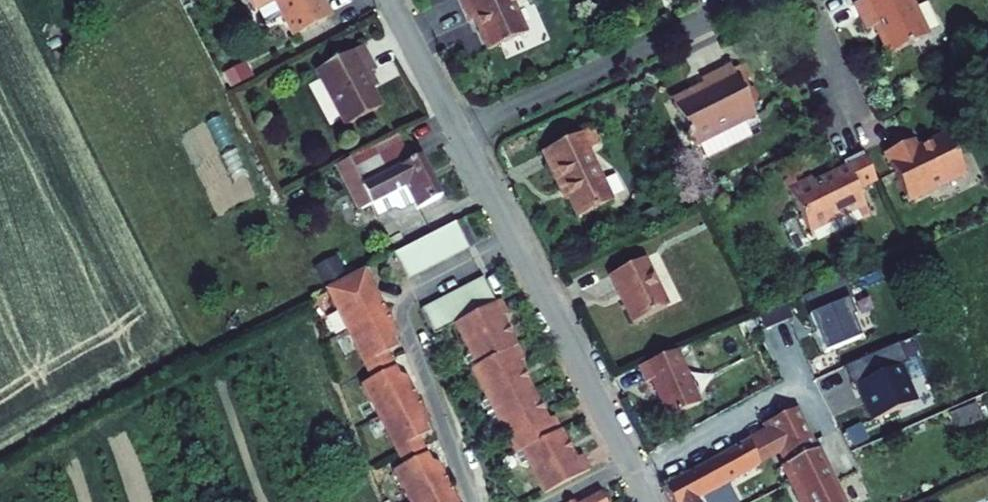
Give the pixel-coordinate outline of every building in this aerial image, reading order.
[(267,13),(272,14),(286,7),(297,28),(335,9),(330,0),(260,0),(267,13)] [(476,18),(483,14),(499,48),(534,32),(519,0),(467,0),(476,18)] [(875,25),(883,21),(897,50),(936,32),(921,0),(863,0),(875,25)] [(367,39),(321,63),(351,119),(385,101),(376,83),(368,70),(376,65),(381,63),(367,39)] [(764,107),(738,55),(709,69),(713,78),(680,94),(701,137),(706,135),(711,146),(716,148),(738,138),(739,132),(734,122),(751,113),(764,107)] [(249,59),(225,72),(232,86),(256,73),(249,59)] [(376,65),(368,70),(376,83),(384,79),(376,65)] [(758,128),(751,113),(734,122),(739,132),(738,138),(758,128)] [(376,141),(381,150),(390,168),(418,154),(404,127),(376,141)] [(921,136),(896,149),(922,197),(977,168),(955,127),(925,143),(921,136)] [(592,128),(543,151),(560,188),(570,183),(584,214),(618,198),(594,147),(600,144),(592,128)] [(378,197),(394,188),(401,201),(408,203),(421,196),(424,202),(444,192),(423,151),(418,154),(390,168),(381,150),(360,161),(366,173),(354,179),(366,203),(378,197)] [(821,174),(795,187),(818,232),(875,203),(868,190),(886,181),(870,150),(853,159),(857,167),(825,183),(821,174)] [(394,188),(378,197),(385,210),(401,201),(394,188)] [(458,217),(397,249),(411,274),(472,242),(458,217)] [(333,252),(315,261),(326,283),(329,281),(344,274),(333,252)] [(650,252),(614,269),(637,318),(673,301),(650,252)] [(369,260),(363,264),(380,296),(386,293),(369,260)] [(329,281),(376,375),(367,379),(408,460),(397,466),(415,501),(458,501),(454,494),(460,491),(448,468),(443,471),(438,461),(423,433),(433,427),(427,415),(422,406),(429,403),(417,380),(411,382),(407,374),(392,345),(402,340),(397,329),(392,320),(398,317),(386,293),(380,296),(363,264),(344,274),(329,281)] [(481,269),(420,301),(434,326),(454,316),(494,294),(481,269)] [(803,297),(811,315),(809,316),(825,354),(861,340),(852,318),(855,316),(848,300),(852,299),(844,281),(803,297)] [(494,294),(454,316),(467,342),(476,359),(469,363),(483,388),(501,423),(513,446),(520,442),(530,461),(543,486),(591,461),(583,447),(576,450),(571,440),(565,443),(561,434),(566,432),(553,407),(548,410),(544,402),(538,406),(533,397),(539,394),(528,373),(522,376),(518,367),(523,364),(518,354),(524,351),(510,324),(505,327),(501,320),(506,317),(501,308),(508,305),(501,291),(494,294)] [(398,317),(392,320),(397,329),(403,326),(398,317)] [(506,317),(501,320),(505,327),(510,324),(506,317)] [(467,342),(464,352),(469,363),(476,359),(467,342)] [(846,367),(854,386),(871,422),(918,401),(902,365),(906,363),(898,344),(894,346),(846,367)] [(675,414),(707,400),(683,347),(645,364),(652,380),(658,378),(675,414)] [(523,364),(518,367),(522,376),(528,373),(523,364)] [(413,371),(407,374),(411,382),(417,380),(413,371)] [(483,388),(479,398),(491,421),(501,423),(483,388)] [(539,394),(533,397),(538,406),(544,402),(539,394)] [(429,403),(422,406),(427,415),(433,412),(429,403)] [(802,482),(834,467),(807,410),(778,423),(781,428),(792,451),(797,464),(795,465),(802,482)] [(781,428),(762,439),(766,466),(792,451),(781,428)] [(566,432),(561,434),(565,443),(571,440),(566,432)] [(677,488),(684,501),(745,501),(746,501),(736,483),(766,466),(762,439),(677,488)] [(520,442),(513,446),(520,459),(530,461),(520,442)] [(443,458),(438,461),(443,471),(448,468),(443,458)] [(834,467),(802,482),(812,501),(850,501),(834,467)] [(605,489),(580,501),(578,501),(612,501),(605,489)] [(454,494),(458,501),(463,501),(465,501),(460,491),(454,494)]
